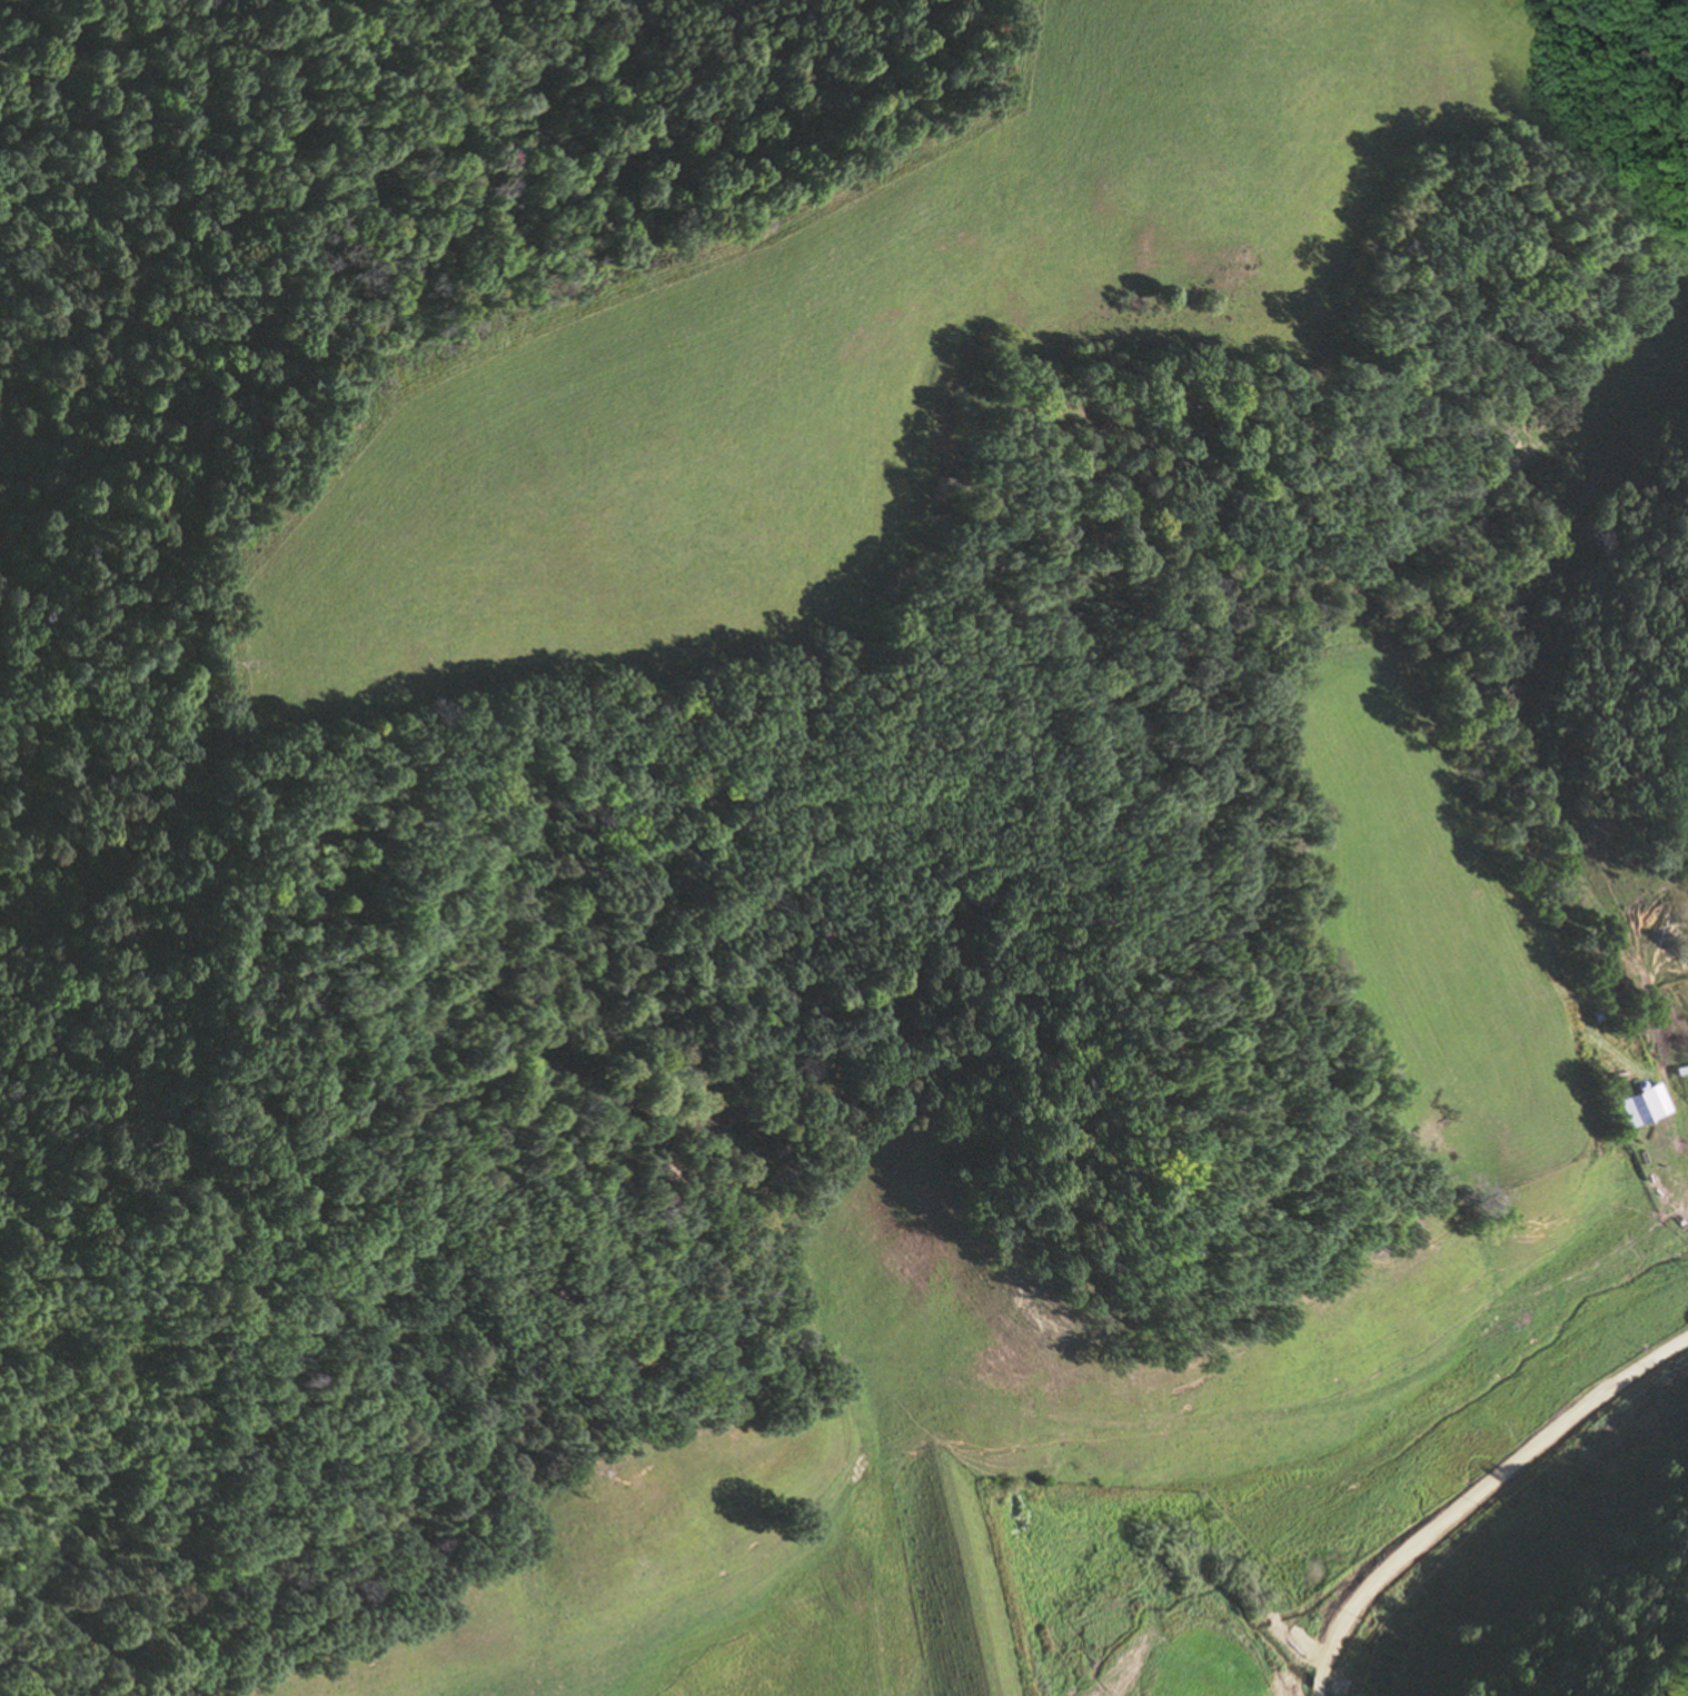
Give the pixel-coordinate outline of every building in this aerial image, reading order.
[(1620,1131),(1671,1115),(1662,1086),(1611,1103),(1620,1131)]
